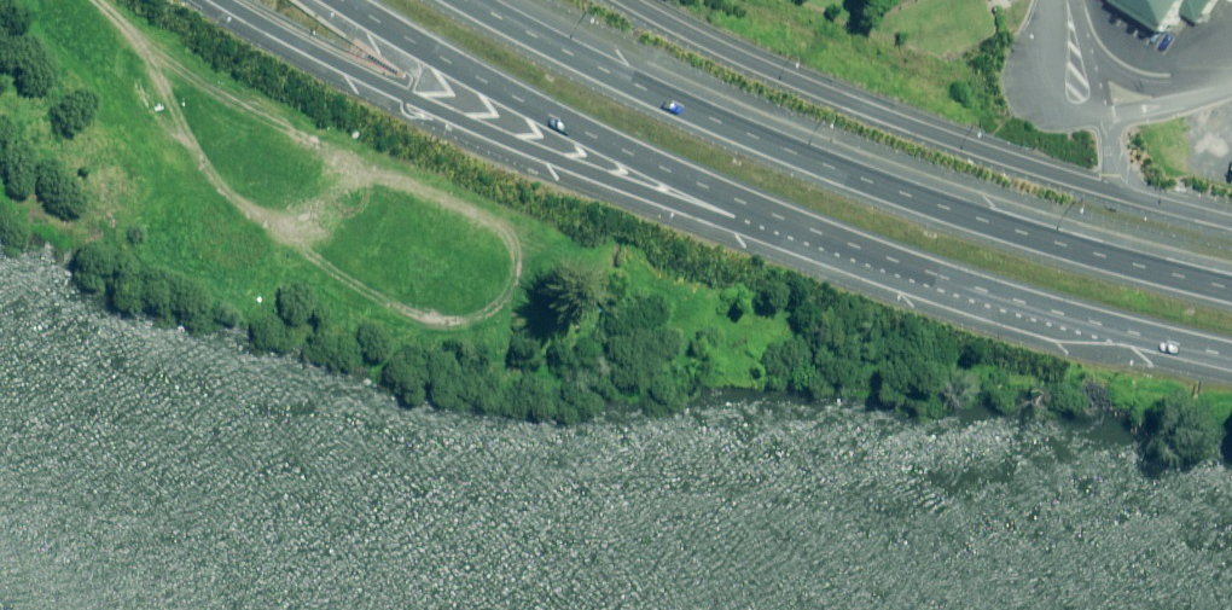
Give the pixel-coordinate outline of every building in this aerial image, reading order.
[(1140,0),(1126,0),(1178,32),(1182,25),(1140,0)] [(1182,25),(1190,13),(1204,22),(1219,0),(1140,0),(1182,25)]
